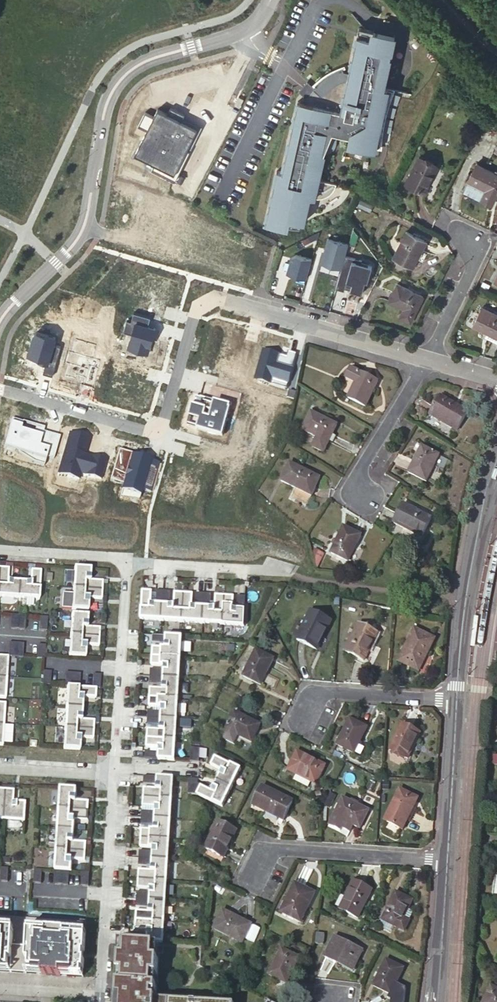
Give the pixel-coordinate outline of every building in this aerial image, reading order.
[(361,26),(360,26),(358,31),(358,34),(373,38),(375,29),(361,26)] [(396,34),(375,29),(373,38),(358,34),(348,78),(345,79),(342,80),(339,82),(336,84),(333,85),(330,87),(328,90),(325,92),(322,95),(314,88),(313,89),(312,90),(311,91),(310,92),(309,94),(308,95),(308,96),(307,97),(306,99),(305,101),(298,100),(295,111),(283,171),(278,170),(266,223),(288,228),(288,226),(290,219),(304,222),(310,196),(316,197),(319,198),(324,197),(326,196),(329,194),(332,191),(334,189),(336,185),(337,183),(319,179),(325,152),(333,131),(352,135),(351,139),(349,144),(375,150),(376,145),(381,146),(381,143),(381,139),(382,132),(383,126),(384,122),(385,113),(387,106),(389,102),(390,97),(392,92),(393,89),(384,87),(394,43),(396,34)] [(240,95),(235,103),(240,106),(244,98),(240,95)] [(437,166),(419,157),(406,183),(425,193),(437,166)] [(476,163),(463,190),(492,204),(496,194),(496,173),(476,163)] [(290,219),(288,226),(303,229),(304,222),(290,219)] [(427,241),(406,231),(393,258),(414,268),(427,241)] [(321,261),(342,267),(345,254),(349,242),(328,236),(321,261)] [(306,278),(312,258),(292,253),(287,273),(292,274),(293,274),(296,275),(296,276),(306,278)] [(362,259),(345,254),(342,267),(336,287),(344,289),(345,285),(351,287),(350,289),(362,292),(365,280),(368,281),(372,265),(361,262),(362,259)] [(423,296),(397,283),(389,300),(404,307),(400,316),(410,321),(423,296)] [(489,333),(496,337),(496,314),(482,307),(473,325),(489,333)] [(151,316),(134,311),(131,320),(127,319),(123,331),(132,333),(128,347),(148,353),(155,329),(148,327),(148,325),(151,316)] [(29,354),(40,357),(39,360),(46,362),(43,372),(53,375),(61,345),(54,343),(56,336),(37,330),(35,332),(29,354)] [(489,333),(487,337),(496,342),(496,337),(489,333)] [(348,398),(366,406),(372,393),(375,395),(377,391),(374,390),(378,381),(361,372),(353,368),(348,378),(356,382),(348,398)] [(230,407),(210,402),(210,399),(197,395),(190,416),(191,416),(188,425),(197,427),(196,428),(222,435),(230,407)] [(430,414),(457,430),(468,412),(441,396),(430,414)] [(312,446),(324,452),(337,425),(311,411),(302,429),(317,436),(312,446)] [(409,472),(427,481),(440,455),(422,446),(409,472)] [(281,480),(311,495),(320,477),(290,462),(281,480)] [(408,528),(423,535),(432,518),(404,504),(394,523),(408,529),(408,528)] [(331,552),(349,561),(362,535),(344,526),(337,540),(334,539),(333,542),(336,543),(331,552)] [(101,580),(88,580),(89,568),(74,567),(74,573),(73,583),(72,588),(100,590),(101,580)] [(0,568),(0,597),(18,598),(19,582),(8,581),(8,568),(0,568)] [(41,570),(31,570),(30,582),(19,582),(18,598),(39,600),(41,570)] [(73,583),(74,573),(66,572),(65,582),(73,583)] [(72,588),(71,609),(88,610),(88,598),(100,599),(100,590),(72,588)] [(155,603),(151,603),(152,590),(142,590),(140,619),(161,620),(163,604),(155,603)] [(155,603),(163,604),(163,591),(156,590),(155,603)] [(163,604),(170,604),(171,591),(163,591),(163,604)] [(170,604),(163,604),(161,620),(182,621),(183,592),(174,592),(174,604),(170,604)] [(193,593),(183,592),(182,621),(202,622),(203,606),(196,606),(192,606),(193,593)] [(204,593),(196,593),(196,606),(203,606),(204,593)] [(203,606),(211,607),(212,594),(204,593),(203,606)] [(223,623),(225,595),(216,594),(215,607),(211,607),(203,606),(202,622),(223,623)] [(234,595),(225,595),(223,623),(244,625),(245,609),(244,609),(236,608),(233,608),(234,595)] [(237,595),(236,608),(244,609),(245,596),(237,595)] [(297,639),(317,650),(332,621),(311,610),(297,639)] [(98,628),(85,627),(86,615),(69,614),(68,635),(97,637),(98,628)] [(11,628),(19,629),(20,615),(17,615),(12,615),(11,628)] [(19,629),(26,629),(27,616),(20,615),(19,629)] [(44,616),(40,616),(39,630),(44,630),(47,630),(47,617),(45,617),(44,616)] [(345,651),(364,661),(378,633),(359,624),(345,651)] [(399,660),(419,671),(435,639),(415,629),(399,660)] [(67,656),(83,657),(84,645),(97,646),(97,637),(68,635),(67,656)] [(165,644),(166,636),(152,635),(152,643),(165,644)] [(181,637),(166,636),(165,644),(165,648),(152,647),(152,656),(181,658),(182,637),(181,637)] [(10,642),(10,656),(17,656),(18,643),(10,642)] [(18,643),(17,656),(25,657),(26,643),(18,643)] [(38,644),(37,658),(43,658),(44,658),(45,658),(45,655),(46,645),(38,644)] [(243,676),(261,685),(274,659),(256,650),(243,676)] [(7,677),(9,656),(3,656),(0,655),(0,677),(7,677)] [(181,658),(152,656),(151,665),(164,665),(164,670),(163,677),(180,678),(181,658)] [(164,670),(150,669),(150,676),(163,677),(164,670)] [(50,685),(51,671),(44,671),(42,685),(50,685)] [(63,672),(63,686),(65,686),(70,686),(71,673),(63,672)] [(70,686),(78,687),(79,673),(71,673),(70,686)] [(94,688),(100,688),(101,675),(93,674),(92,688),(94,688)] [(163,677),(150,676),(149,684),(163,685),(163,677)] [(180,678),(163,677),(163,685),(162,689),(150,688),(149,697),(178,699),(180,678)] [(64,707),(80,708),(81,697),(94,698),(94,688),(92,688),(78,687),(70,686),(65,686),(64,707)] [(177,719),(178,699),(149,697),(149,706),(161,706),(161,711),(161,718),(177,719)] [(92,729),(92,720),(80,719),(80,708),(64,707),(62,728),(92,729)] [(161,718),(161,711),(148,710),(147,717),(161,718)] [(226,729),(252,742),(261,724),(234,712),(226,729)] [(161,718),(147,717),(147,725),(160,726),(161,718)] [(177,719),(161,718),(160,726),(160,730),(147,729),(147,738),(176,739),(177,719)] [(337,744),(355,753),(368,727),(350,718),(337,744)] [(406,758),(408,759),(421,733),(402,724),(390,749),(392,751),(406,758)] [(78,749),(78,738),(91,739),(92,729),(62,728),(61,749),(78,749)] [(176,739),(147,738),(146,746),(159,747),(158,751),(158,759),(174,760),(176,739)] [(191,748),(191,761),(200,762),(200,748),(191,748)] [(158,751),(145,750),(145,758),(158,759),(158,751)] [(306,779),(312,782),(316,784),(326,765),(297,751),(288,770),(295,774),(306,779)] [(405,760),(406,758),(392,751),(391,753),(405,760)] [(222,771),(217,780),(231,787),(240,768),(215,756),(211,765),(222,771)] [(292,779),(303,785),(306,779),(295,774),(292,779)] [(158,777),(145,776),(144,784),(158,785),(158,777)] [(173,778),(158,777),(158,785),(158,788),(145,788),(144,797),(172,799),(173,778)] [(198,779),(189,779),(188,794),(196,794),(201,785),(198,784),(198,779)] [(309,787),(312,782),(306,779),(303,785),(309,787)] [(201,785),(196,794),(222,806),(231,787),(217,780),(212,790),(201,785)] [(253,805),(283,820),(293,801),(262,786),(253,805)] [(76,800),(77,788),(60,787),(59,809),(88,810),(89,800),(76,800)] [(386,818),(403,827),(406,820),(407,820),(418,798),(400,789),(386,818)] [(15,790),(6,790),(4,820),(25,822),(26,802),(15,801),(15,790)] [(172,799),(144,797),(144,806),(156,807),(156,810),(155,818),(171,819),(172,799)] [(334,815),(360,828),(369,810),(343,797),(334,815)] [(59,809),(58,829),(74,830),(75,819),(88,820),(88,810),(59,809)] [(155,818),(156,810),(143,810),(142,817),(155,818)] [(155,818),(142,817),(142,825),(155,826),(155,818)] [(171,819),(155,818),(155,826),(155,830),(142,829),(141,838),(169,839),(171,819)] [(205,848),(224,857),(237,830),(219,821),(205,848)] [(74,830),(58,829),(57,849),(86,851),(86,842),(74,841),(74,830)] [(375,835),(364,835),(363,842),(375,843),(375,835)] [(169,839),(141,838),(141,847),(153,847),(153,851),(153,859),(168,860),(169,839)] [(57,849),(55,870),(62,871),(70,871),(72,871),(73,860),(85,860),(86,851),(57,849)] [(153,859),(153,851),(140,850),(139,858),(153,859)] [(152,867),(153,859),(139,858),(139,866),(152,867)] [(168,860),(153,859),(152,867),(152,870),(139,870),(139,879),(167,880),(168,860)] [(8,881),(9,868),(1,867),(0,881),(8,881)] [(42,883),(42,870),(35,869),(34,883),(42,883)] [(61,884),(62,871),(55,870),(54,884),(61,884)] [(69,885),(70,871),(62,871),(61,884),(69,885)] [(90,872),(82,872),(81,886),(89,886),(90,872)] [(167,880),(139,879),(138,887),(151,888),(150,892),(150,900),(165,901),(167,880)] [(340,909),(358,918),(372,890),(354,881),(340,909)] [(281,912),(301,922),(315,893),(295,883),(281,912)] [(136,899),(150,900),(150,892),(137,891),(136,899)] [(382,920),(404,931),(409,921),(404,918),(412,900),(396,892),(382,920)] [(150,900),(136,899),(136,907),(149,908),(150,900)] [(165,901),(150,900),(149,908),(149,912),(136,911),(136,920),(164,921),(165,901)] [(214,928),(243,942),(251,924),(223,910),(214,928)] [(13,928),(13,931),(12,946),(27,947),(28,932),(28,929),(46,930),(64,931),(86,932),(86,934),(86,932),(86,922),(0,916),(0,927),(13,928)] [(164,921),(136,920),(135,929),(148,930),(148,933),(147,941),(163,942),(164,921)] [(12,946),(13,931),(0,930),(0,972),(83,977),(83,976),(84,960),(82,960),(83,952),(84,952),(85,934),(64,933),(64,931),(46,930),(46,933),(28,932),(27,947),(12,946)] [(134,940),(147,941),(148,933),(134,932),(134,940)] [(336,960),(353,968),(362,950),(334,936),(323,957),(335,962),(336,960)] [(157,986),(152,986),(153,975),(158,976),(158,966),(159,959),(154,959),(154,953),(155,946),(159,947),(159,946),(120,943),(120,944),(125,944),(124,957),(120,957),(119,973),(124,973),(123,984),(118,984),(117,1001),(123,1001),(170,1001),(156,1000),(157,986)] [(268,975),(285,984),(298,958),(280,949),(268,975)] [(373,985),(390,994),(403,967),(385,959),(373,985)] [(168,967),(158,966),(158,976),(157,986),(156,1000),(170,1001),(167,987),(168,967)] [(491,986),(483,1001),(496,1001),(496,988),(491,986)]
